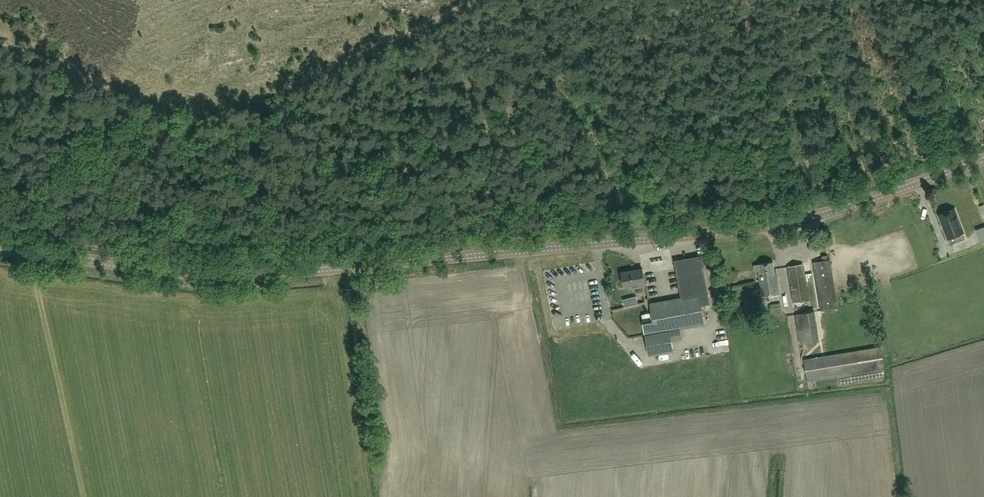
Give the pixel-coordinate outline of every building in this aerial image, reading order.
[(956,242),(964,239),(962,233),(963,232),(954,209),(939,215),(948,238),(953,236),(956,242)] [(705,325),(701,306),(711,304),(704,266),(703,266),(702,257),(677,262),(683,297),(650,303),(653,319),(642,321),(645,335),(648,357),(674,352),(672,342),(682,340),(680,329),(705,325)] [(821,310),(837,308),(829,259),(813,262),(821,310)] [(758,272),(762,296),(780,293),(777,277),(776,277),(773,262),(759,264),(760,271),(758,272)] [(809,299),(804,264),(788,266),(793,302),(809,299)] [(632,288),(646,285),(643,268),(622,272),(624,287),(632,286),(632,288)] [(771,314),(782,312),(781,302),(769,304),(771,314)] [(813,338),(806,309),(795,311),(802,341),(813,338)] [(717,332),(717,344),(729,343),(728,331),(717,332)] [(808,381),(885,368),(881,347),(804,360),(808,381)]
